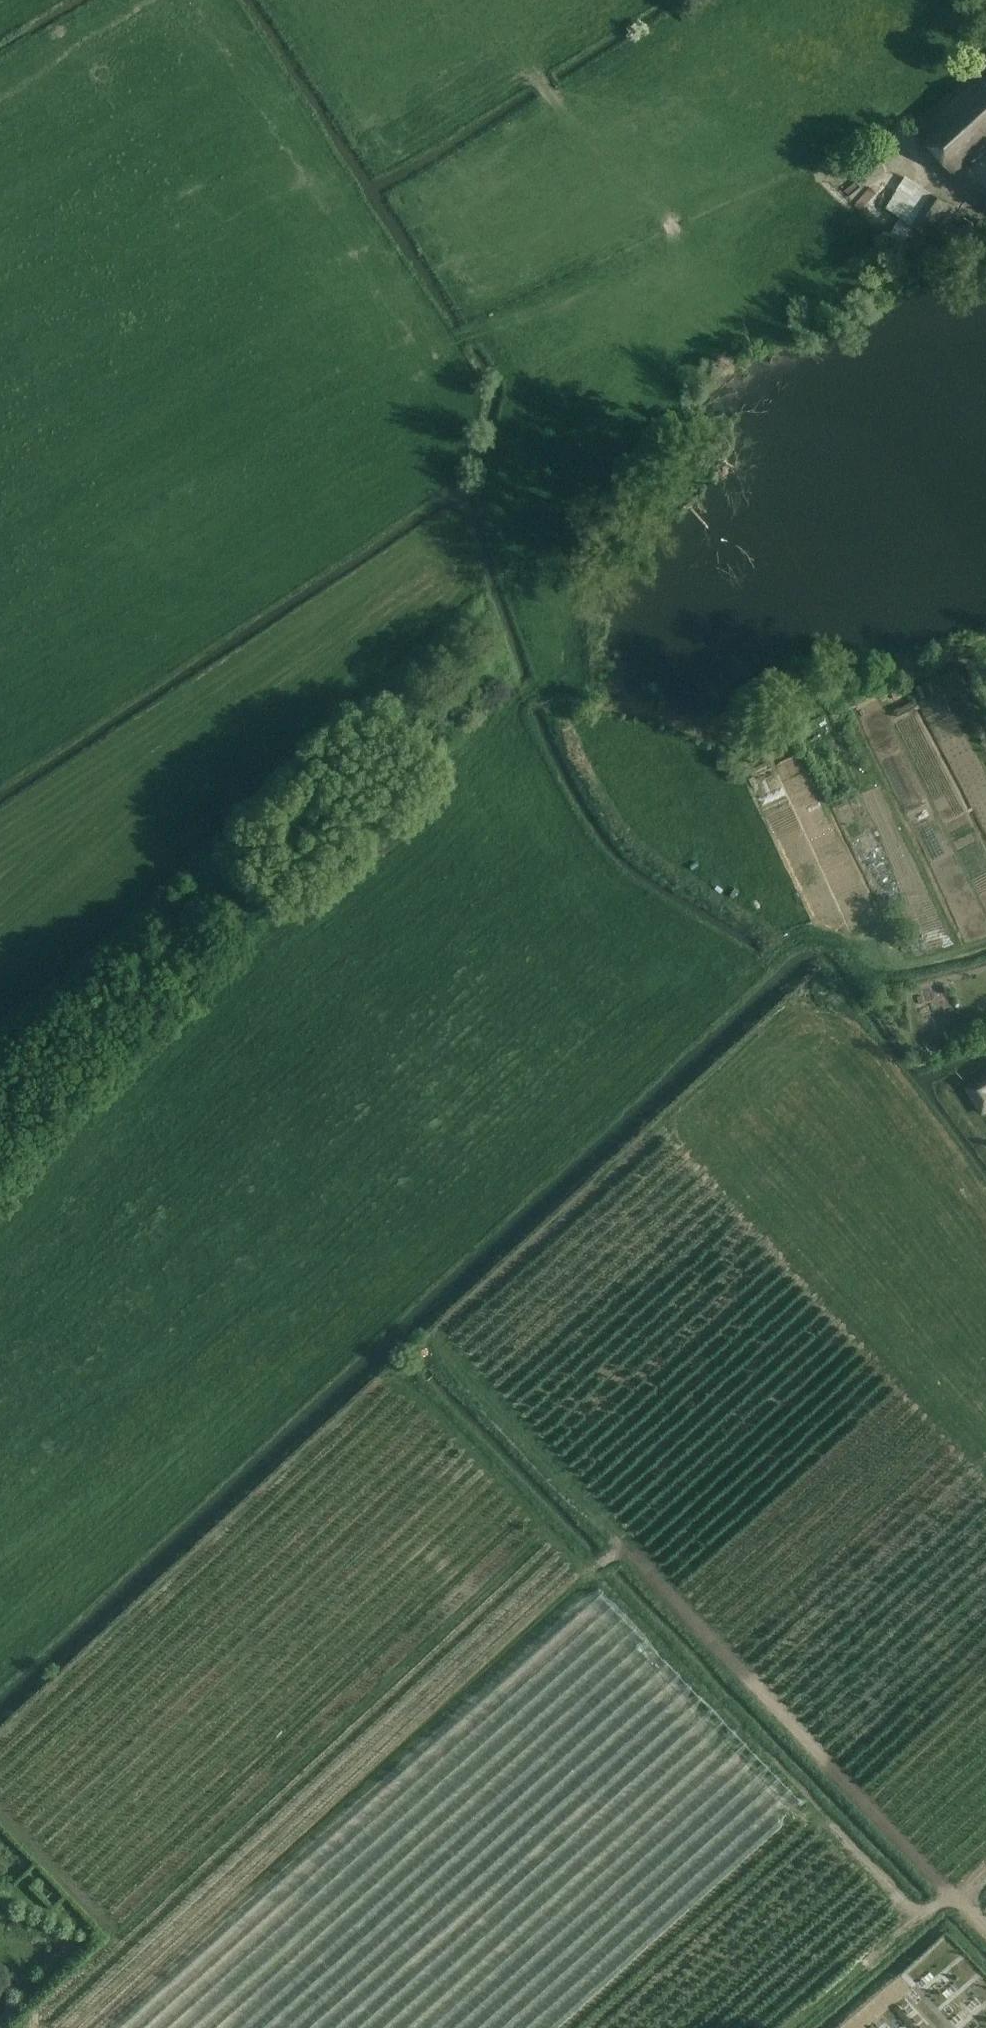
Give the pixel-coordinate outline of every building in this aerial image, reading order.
[(978,86),(920,138),(956,176),(985,148),(985,79),(978,86)] [(899,240),(898,241),(902,244),(920,253),(932,235),(930,234),(948,202),(907,175),(886,208),(901,217),(890,235),(899,240)] [(771,729),(775,734),(785,726),(779,719),(772,725),(774,727),(771,729)] [(963,1087),(982,1117),(984,1115),(985,1114),(985,1072),(963,1087)] [(666,1669),(673,1666),(608,1592),(472,1713),(470,1726),(460,1725),(448,1736),(459,1737),(458,1750),(461,1754),(477,1740),(504,1744),(509,1740),(515,1754),(501,1752),(499,1764),(491,1771),(503,1773),(505,1755),(509,1756),(514,1766),(503,1776),(525,1766),(527,1751),(614,1713),(617,1695),(624,1696),(633,1688),(627,1681),(649,1684),(650,1675),(657,1676),(666,1669)]
